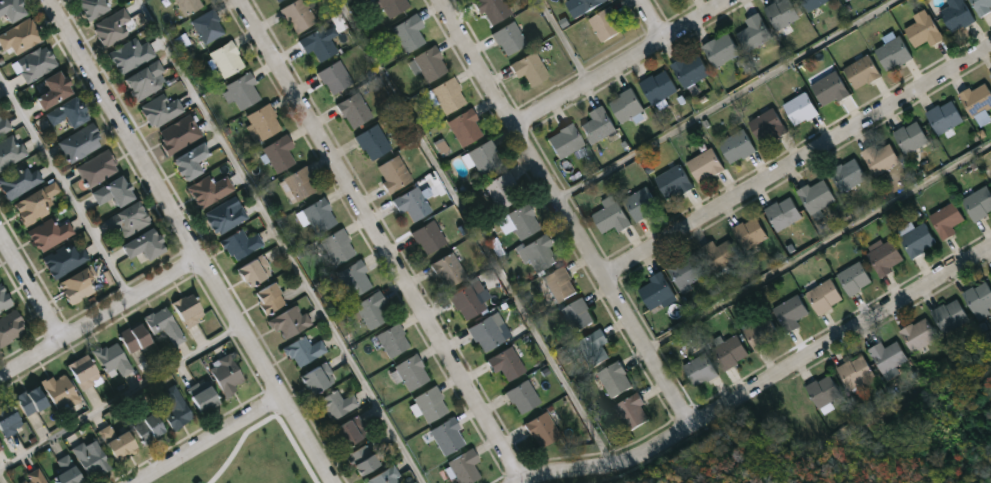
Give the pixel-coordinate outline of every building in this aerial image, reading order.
[(1,12),(0,12),(0,0),(17,0),(20,4),(18,5),(23,12),(7,22),(1,12)] [(88,21),(76,0),(104,0),(109,8),(88,21)] [(188,16),(178,0),(203,0),(206,5),(188,16)] [(277,10),(292,0),(303,0),(315,20),(293,34),(277,10)] [(369,3),(374,0),(407,0),(409,5),(387,17),(381,6),(374,10),(369,3)] [(470,2),(473,0),(504,0),(511,12),(490,24),(482,10),(477,13),(470,2)] [(581,13),(574,0),(603,0),(581,13)] [(763,7),(775,0),(776,3),(781,0),(789,0),(800,17),(777,30),(763,7)] [(810,11),(803,0),(828,0),(810,11)] [(949,4),(947,0),(964,0),(975,20),(967,24),(964,26),(963,24),(951,31),(938,10),(949,4)] [(979,16),(969,0),(990,0),(990,4),(988,6),(990,9),(982,14),(979,16)] [(623,27),(600,41),(587,17),(610,4),(623,27)] [(120,26),(121,28),(123,27),(128,34),(105,47),(103,44),(102,45),(92,29),(96,27),(94,24),(123,6),(131,19),(120,26)] [(228,32),(206,44),(193,21),(217,7),(222,18),(221,19),(228,32)] [(924,7),(927,13),(928,12),(942,38),(930,44),(927,39),(914,46),(903,27),(915,20),(911,13),(924,7)] [(752,47),(746,50),(735,32),(747,25),(744,18),(757,10),(772,36),(752,47)] [(423,41),(405,52),(390,27),(414,12),(422,25),(416,29),(423,41)] [(2,49),(0,46),(0,32),(27,16),(41,39),(14,54),(8,46),(2,49)] [(525,42),(504,55),(497,43),(495,44),(488,33),(511,19),(525,42)] [(329,39),(335,51),(317,61),(310,49),(304,53),(296,40),(321,25),(329,39)] [(892,29),(896,35),(899,33),(913,56),(887,70),(874,49),(884,42),(880,36),(892,29)] [(727,30),(739,51),(712,67),(699,45),(727,30)] [(134,37),(139,45),(147,41),(155,55),(121,75),(112,60),(110,61),(106,53),(134,37)] [(248,66),(226,79),(219,66),(214,69),(209,61),(214,58),(211,53),(234,39),(242,52),(240,54),(248,66)] [(445,71),(425,83),(418,72),(412,76),(405,62),(411,59),(410,57),(432,44),(440,58),(438,59),(445,71)] [(44,45),(46,50),(48,48),(58,65),(24,83),(18,71),(20,69),(14,59),(38,46),(39,47),(44,45)] [(540,63),(547,76),(529,86),(521,73),(514,77),(507,64),(533,50),(540,63)] [(697,52),(709,73),(694,81),(700,91),(692,96),(686,86),(683,87),(669,63),(681,56),(683,60),(697,52)] [(871,81),(855,88),(842,66),(867,52),(880,75),(871,81)] [(157,59),(164,71),(154,76),(158,78),(161,84),(160,87),(136,101),(134,98),(132,99),(128,91),(130,90),(128,86),(125,87),(120,78),(157,59)] [(350,81),(330,94),(323,82),(321,84),(314,72),(337,59),(350,81)] [(664,68),(675,89),(662,97),(666,104),(658,108),(654,102),(651,104),(638,80),(664,68)] [(848,94),(838,100),(836,97),(822,105),(809,84),(835,68),(850,93),(848,94)] [(56,69),(60,75),(62,74),(68,84),(66,86),(69,92),(39,109),(32,97),(46,89),(39,78),(56,69)] [(263,98),(243,110),(236,99),(226,105),(220,96),(230,90),(227,85),(252,70),(259,82),(255,84),(263,98)] [(464,101),(443,113),(437,102),(431,105),(423,91),(452,75),(459,88),(457,89),(464,101)] [(984,81),(990,94),(990,106),(985,109),(990,119),(980,125),(974,115),(971,117),(957,92),(969,86),(970,89),(984,81)] [(639,110),(644,118),(635,123),(631,116),(620,122),(608,101),(619,95),(618,92),(630,86),(643,108),(639,110)] [(811,117),(807,119),(805,117),(795,124),(782,103),(805,89),(818,112),(811,117)] [(370,116),(360,122),(362,127),(359,129),(356,125),(349,129),(333,104),(356,91),(370,116)] [(163,92),(168,102),(177,97),(184,110),(155,126),(154,123),(150,125),(139,109),(141,108),(140,105),(163,92)] [(72,95),(76,102),(78,101),(83,110),(81,111),(85,118),(64,130),(59,121),(51,126),(44,113),(56,106),(55,104),(72,95)] [(951,98),(963,119),(938,134),(924,111),(938,103),(939,105),(951,98)] [(285,128),(258,143),(248,125),(254,122),(250,115),(272,102),(279,115),(278,116),(285,128)] [(601,103),(618,136),(609,141),(606,135),(590,144),(579,124),(591,117),(587,111),(601,103)] [(786,131),(773,138),(769,132),(756,139),(745,121),(771,105),(786,131)] [(480,134),(460,146),(445,121),(469,107),(476,118),(472,121),(480,134)] [(202,136),(166,156),(160,145),(162,143),(156,132),(189,113),(202,136)] [(11,128),(0,134),(0,119),(5,116),(11,128)] [(916,119),(928,140),(905,154),(891,131),(902,124),(904,126),(916,119)] [(98,145),(69,163),(56,142),(91,121),(98,132),(95,134),(97,138),(95,139),(98,145)] [(574,149),(558,159),(545,138),(570,121),(583,144),(574,149)] [(390,148),(369,160),(362,148),(360,149),(352,136),(374,122),(390,148)] [(748,154),(742,158),(741,156),(728,163),(716,142),(742,126),(756,150),(748,154)] [(27,154),(0,169),(0,140),(11,133),(17,145),(20,143),(27,154)] [(296,158),(298,162),(280,173),(273,160),(267,164),(262,156),(268,153),(265,148),(290,133),(298,146),(291,150),(296,158)] [(500,162),(479,175),(473,164),(466,167),(459,156),(488,138),(495,150),(493,151),(500,162)] [(199,171),(183,180),(179,174),(177,175),(171,167),(175,165),(171,158),(201,141),(208,153),(193,162),(199,171)] [(888,142),(899,160),(874,175),(859,151),(872,143),(876,149),(888,142)] [(713,174),(710,176),(709,174),(696,182),(685,161),(710,146),(723,168),(713,174)] [(117,171),(86,189),(73,168),(106,148),(115,163),(113,164),(117,171)] [(411,180),(386,194),(380,182),(383,180),(375,166),(396,154),(411,180)] [(853,157),(866,178),(841,192),(827,169),(840,162),(841,164),(853,157)] [(692,187),(680,193),(678,190),(666,198),(653,176),(678,162),(692,187)] [(314,189),(294,200),(286,187),(290,185),(286,178),(309,165),(314,174),(308,177),(314,189)] [(7,201),(0,188),(0,175),(2,174),(1,172),(6,169),(7,170),(14,167),(16,171),(25,166),(29,173),(35,169),(41,180),(7,201)] [(512,199),(495,209),(481,184),(506,169),(514,183),(505,188),(512,199)] [(118,174),(123,182),(125,181),(130,188),(127,189),(132,197),(115,207),(110,197),(97,205),(90,193),(118,174)] [(207,174),(212,182),(226,175),(234,189),(198,210),(185,187),(207,174)] [(822,178),(834,199),(819,207),(824,215),(814,220),(810,213),(809,214),(795,189),(807,182),(809,186),(822,178)] [(53,180),(59,191),(47,197),(51,203),(44,207),(47,213),(38,218),(37,216),(33,218),(34,220),(24,225),(11,202),(53,180)] [(638,220),(635,221),(621,198),(644,184),(657,205),(645,213),(646,214),(638,220)] [(985,184),(990,194),(990,210),(976,220),(974,221),(961,198),(985,184)] [(423,198),(430,211),(410,222),(404,210),(398,214),(390,200),(415,185),(423,198)] [(610,193),(614,200),(616,199),(631,223),(618,231),(614,225),(601,232),(590,214),(604,206),(600,199),(610,193)] [(788,195),(801,216),(776,231),(763,208),(776,200),(777,202),(788,195)] [(327,210),(334,222),(313,234),(306,222),(302,224),(298,217),(302,214),(298,208),(321,196),(328,209),(327,210)] [(231,209),(231,210),(240,205),(248,218),(218,234),(217,231),(213,233),(203,216),(205,215),(203,213),(226,199),(231,209)] [(140,209),(141,212),(143,210),(150,223),(125,237),(122,237),(119,232),(121,228),(119,226),(109,232),(102,221),(114,214),(113,213),(135,200),(140,209)] [(943,239),(928,214),(953,200),(964,218),(952,225),(955,232),(943,239)] [(538,227),(517,240),(511,229),(505,233),(499,223),(506,219),(502,214),(524,201),(533,215),(531,216),(538,227)] [(755,215),(767,236),(744,250),(731,227),(742,220),(743,222),(755,215)] [(51,216),(57,226),(67,221),(74,233),(36,253),(25,230),(36,224),(37,225),(41,223),(40,222),(51,216)] [(444,242),(424,254),(416,242),(415,243),(408,232),(431,218),(444,242)] [(912,257),(911,258),(898,236),(923,220),(936,241),(912,257)] [(149,227),(153,234),(155,233),(160,241),(158,242),(162,249),(145,259),(139,250),(126,258),(118,245),(149,227)] [(352,254),(332,265),(317,240),(340,227),(347,240),(345,241),(352,254)] [(241,228),(246,238),(257,232),(263,244),(235,260),(232,254),(230,255),(226,248),(223,250),(218,241),(241,228)] [(555,260),(534,273),(519,247),(543,233),(550,245),(547,246),(555,260)] [(727,238),(739,258),(726,266),(728,269),(715,276),(698,247),(711,239),(715,245),(727,238)] [(890,238),(903,258),(889,267),(892,271),(880,278),(865,253),(869,251),(866,246),(879,238),(882,243),(890,238)] [(63,244),(66,248),(71,245),(75,252),(82,248),(89,259),(53,279),(40,257),(50,252),(51,254),(55,252),(53,249),(63,244)] [(457,263),(465,276),(445,288),(436,273),(434,275),(427,263),(450,251),(457,263)] [(273,272),(249,287),(236,269),(261,253),(273,272)] [(691,253),(704,274),(689,282),(691,286),(681,292),(665,266),(691,253)] [(369,287),(348,298),(342,288),(338,290),(332,279),(336,276),(334,272),(358,258),(365,270),(361,272),(369,287)] [(849,295),(835,273),(858,259),(871,281),(849,295)] [(87,281),(93,292),(85,296),(83,294),(80,297),(81,300),(70,306),(61,290),(63,289),(61,289),(57,282),(89,263),(96,276),(87,281)] [(575,290),(554,303),(539,277),(562,263),(570,277),(568,279),(575,290)] [(676,296),(662,304),(661,302),(649,309),(637,289),(650,280),(648,276),(660,269),(676,296)] [(812,276),(817,284),(829,277),(842,298),(830,305),(831,307),(818,315),(803,292),(805,291),(801,283),(812,276)] [(985,280),(990,290),(990,305),(987,307),(990,313),(978,321),(961,291),(972,285),(973,287),(985,280)] [(285,303),(264,315),(253,293),(272,281),(285,303)] [(483,308),(463,321),(456,309),(454,310),(445,296),(468,282),(483,308)] [(12,305),(0,312),(0,285),(12,305)] [(384,319),(366,330),(351,304),(376,290),(384,303),(378,307),(384,319)] [(191,293),(203,315),(196,319),(198,322),(186,328),(171,302),(191,293)] [(787,332),(786,332),(771,307),(796,293),(807,312),(795,318),(799,325),(787,332)] [(592,320),(572,332),(558,308),(581,295),(588,307),(585,308),(592,320)] [(956,297),(968,319),(943,333),(930,310),(943,302),(944,304),(956,297)] [(296,304),(300,310),(303,308),(312,324),(284,340),(280,333),(282,332),(280,328),(274,331),(272,327),(270,328),(266,321),(296,304)] [(165,306),(185,340),(174,346),(163,328),(153,334),(143,317),(152,312),(153,314),(165,306)] [(24,332),(0,347),(0,317),(14,308),(23,322),(21,323),(23,325),(21,327),(24,332)] [(503,340),(482,352),(475,341),(474,342),(466,328),(496,311),(503,323),(496,327),(503,340)] [(767,314),(779,334),(754,351),(738,323),(750,316),(753,322),(767,314)] [(924,316),(937,337),(912,352),(898,330),(924,316)] [(139,322),(150,341),(129,354),(116,333),(127,326),(129,328),(139,322)] [(407,346),(389,358),(374,335),(396,322),(402,333),(400,334),(407,346)] [(607,356),(589,366),(587,361),(580,365),(570,346),(574,344),(573,341),(599,327),(607,341),(601,344),(607,356)] [(735,333),(747,354),(723,370),(710,348),(715,345),(711,338),(719,334),(723,340),(735,333)] [(304,335),(310,345),(319,339),(326,350),(299,367),(293,357),(290,359),(288,354),(285,356),(281,349),(304,335)] [(895,340),(906,358),(893,366),(896,371),(888,376),(886,372),(882,375),(866,348),(880,340),(884,347),(895,340)] [(115,342),(132,370),(122,377),(115,366),(106,373),(92,350),(99,345),(101,348),(105,345),(106,348),(115,342)] [(517,358),(524,369),(505,380),(497,367),(491,371),(484,360),(509,345),(517,358)] [(234,351),(236,355),(231,358),(244,381),(237,384),(236,382),(232,385),(235,390),(225,397),(209,370),(211,369),(210,367),(215,365),(216,367),(219,364),(216,360),(228,353),(229,354),(234,351)] [(709,379),(696,387),(682,365),(704,351),(718,373),(709,379)] [(427,379),(406,392),(399,381),(394,384),(386,373),(393,369),(392,367),(413,353),(421,366),(420,367),(427,379)] [(101,382),(81,391),(67,365),(85,354),(101,382)] [(861,355),(873,375),(849,390),(834,367),(848,358),(850,361),(861,355)] [(631,384),(610,397),(603,385),(598,388),(592,379),(597,376),(595,372),(617,359),(625,372),(624,373),(631,384)] [(334,382),(313,395),(308,388),(307,389),(299,377),(325,360),(332,373),(330,374),(334,382)] [(64,373),(80,400),(69,407),(74,415),(63,422),(39,381),(52,375),(55,380),(64,373)] [(828,374),(840,394),(817,408),(803,385),(815,378),(817,380),(828,374)] [(539,401),(518,414),(511,403),(509,404),(502,393),(525,379),(539,401)] [(197,381),(201,389),(208,385),(219,403),(201,414),(185,389),(197,381)] [(181,427),(172,431),(159,406),(167,401),(161,390),(173,384),(193,417),(180,425),(181,427)] [(445,411),(425,423),(419,413),(413,417),(407,407),(414,402),(411,398),(433,384),(441,398),(438,399),(445,411)] [(34,386),(45,405),(24,418),(12,397),(24,390),(25,392),(34,386)] [(336,389),(341,398),(351,393),(358,406),(330,422),(324,412),(322,413),(319,408),(317,409),(313,401),(336,389)] [(647,419),(627,431),(612,405),(636,390),(643,402),(639,404),(647,419)] [(5,438),(0,429),(0,406),(2,405),(3,406),(9,403),(21,423),(14,427),(17,431),(5,438)] [(553,427),(558,436),(538,448),(531,436),(529,437),(521,423),(544,411),(553,427)] [(157,438),(143,444),(142,442),(140,442),(132,425),(141,421),(140,418),(151,413),(160,432),(156,434),(157,438)] [(365,435),(344,448),(340,442),(338,443),(331,430),(356,414),(364,427),(361,429),(365,435)] [(463,443),(442,456),(427,431),(451,416),(458,428),(455,430),(463,443)] [(109,424),(115,436),(125,430),(137,451),(131,454),(130,452),(126,454),(125,452),(123,454),(126,458),(116,464),(97,431),(109,424)] [(82,441),(88,452),(98,446),(109,465),(107,466),(109,468),(99,474),(98,472),(88,478),(71,448),(82,441)] [(378,465),(358,477),(345,456),(365,444),(378,465)] [(478,476),(466,482),(457,482),(455,480),(450,482),(442,468),(447,466),(445,462),(470,447),(477,460),(471,464),(478,476)] [(80,481),(76,482),(53,482),(50,477),(60,471),(54,460),(65,454),(80,481)] [(395,478),(398,482),(364,482),(363,482),(392,464),(399,476),(395,478)] [(37,468),(46,482),(19,482),(24,480),(26,482),(29,480),(25,475),(37,468)]
